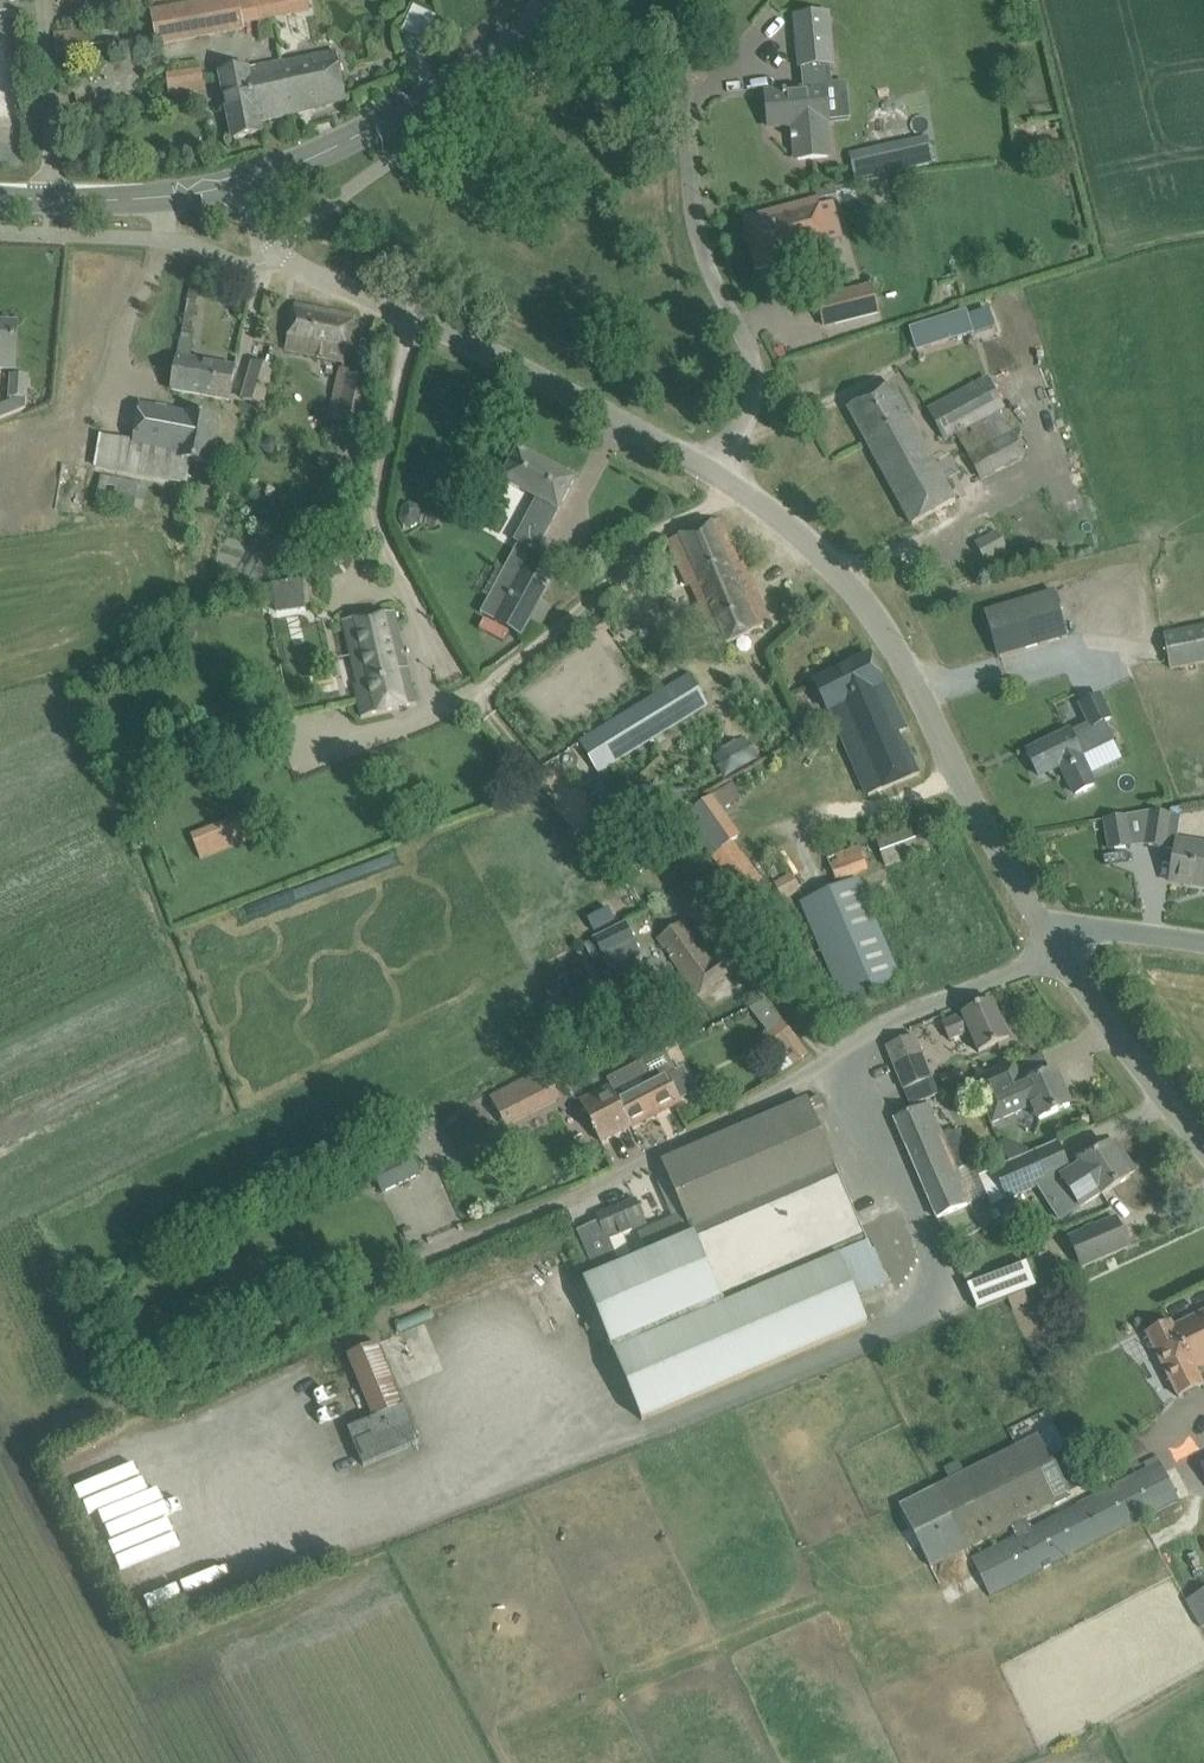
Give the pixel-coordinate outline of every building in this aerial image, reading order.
[(120,10),(181,0),(118,0),(120,10)] [(152,12),(158,45),(244,29),(243,22),(293,12),(292,4),(297,3),(297,2),(297,0),(217,0),(152,12)] [(409,5),(401,32),(426,40),(434,13),(409,5)] [(769,127),(795,125),(796,137),(792,137),(792,141),(796,140),(798,160),(828,157),(826,133),(825,122),(829,122),(826,92),(824,65),(833,64),(828,14),(796,17),(801,67),(803,67),(805,90),(766,94),(769,127)] [(260,123),(289,116),(347,100),(334,51),(279,62),(221,74),(234,138),(262,133),(260,123)] [(886,171),(913,168),(909,131),(881,135),(886,171)] [(887,173),(882,149),(851,156),(856,180),(887,173)] [(744,219),(757,269),(779,263),(830,251),(818,200),(767,213),(744,219)] [(874,285),(817,299),(824,325),(880,311),(874,285)] [(355,315),(295,304),(286,349),(346,361),(355,315)] [(916,355),(971,338),(964,315),(909,332),(916,355)] [(16,349),(18,325),(0,324),(0,371),(14,372),(15,358),(16,349)] [(940,357),(930,362),(941,381),(951,376),(940,357)] [(230,400),(235,368),(191,360),(178,358),(172,390),(230,400)] [(264,405),(275,369),(254,363),(244,399),(264,405)] [(355,378),(357,371),(348,370),(337,417),(363,423),(372,382),(355,378)] [(11,398),(11,401),(0,405),(0,418),(26,408),(27,399),(28,399),(29,375),(10,375),(9,398),(11,398)] [(988,376),(927,409),(946,442),(958,436),(971,429),(1000,412),(1007,409),(988,376)] [(946,395),(939,382),(925,390),(932,403),(946,395)] [(892,384),(848,408),(913,525),(956,501),(892,384)] [(219,418),(141,404),(134,442),(101,436),(95,466),(185,483),(190,460),(211,464),(219,418)] [(982,449),(969,456),(982,481),(1027,457),(1014,432),(1012,433),(982,449)] [(271,437),(261,447),(271,457),(277,450),(277,443),(271,437)] [(503,574),(490,599),(504,607),(496,622),(523,636),(531,622),(531,621),(529,620),(540,600),(561,561),(537,548),(548,527),(558,510),(559,511),(574,482),(573,481),(572,484),(554,474),(556,472),(538,462),(538,463),(520,453),(519,452),(504,481),(505,482),(523,491),(537,499),(517,537),(515,541),(519,543),(534,551),(517,582),(503,574)] [(144,511),(149,484),(102,475),(97,502),(144,511)] [(177,529),(195,524),(191,508),(173,513),(177,529)] [(741,565),(720,520),(667,542),(717,651),(771,624),(744,564),(741,565)] [(306,579),(266,584),(270,609),(275,608),(276,611),(306,607),(305,604),(309,603),(306,579)] [(1053,592),(985,610),(998,658),(1066,638),(1053,592)] [(372,618),(343,624),(357,687),(355,688),(362,717),(417,704),(395,612),(372,618)] [(1164,633),(1171,670),(1203,664),(1203,625),(1164,633)] [(870,655),(817,682),(830,708),(832,706),(872,796),(920,774),(906,744),(904,746),(898,734),(907,729),(870,655)] [(601,730),(595,734),(613,763),(620,759),(704,707),(708,705),(690,676),(686,678),(601,730)] [(1071,731),(1028,752),(1039,776),(1062,765),(1074,789),(1076,794),(1094,786),(1084,764),(1086,763),(1083,757),(1115,742),(1105,722),(1107,721),(1111,719),(1099,695),(1081,704),(1092,726),(1073,735),(1071,731)] [(802,736),(793,742),(803,756),(812,749),(802,736)] [(191,835),(201,860),(265,835),(260,822),(255,809),(191,835)] [(1146,845),(1166,849),(1170,829),(1178,830),(1180,818),(1173,817),(1173,814),(1152,811),(1146,845)] [(1126,816),(1105,820),(1110,850),(1132,847),(1126,816)] [(887,867),(930,851),(920,825),(877,841),(887,867)] [(1177,841),(1170,882),(1203,887),(1203,845),(1177,841)] [(837,880),(866,868),(858,848),(829,860),(837,880)] [(775,882),(756,859),(732,881),(749,902),(775,882)] [(783,901),(800,891),(791,875),(774,885),(783,901)] [(858,879),(800,904),(843,1002),(900,977),(858,879)] [(761,912),(771,905),(765,897),(755,904),(761,912)] [(710,959),(683,922),(659,939),(701,995),(717,983),(736,969),(721,950),(710,959)] [(585,945),(594,963),(637,941),(628,923),(585,945)] [(993,1001),(962,1014),(963,1015),(943,1023),(950,1039),(971,1030),(980,1052),(1010,1040),(993,1001)] [(797,1037),(782,1019),(764,1034),(778,1052),(797,1037)] [(931,1079),(914,1035),(886,1047),(909,1105),(924,1099),(918,1084),(931,1079)] [(611,1085),(582,1099),(583,1100),(597,1127),(593,1129),(594,1134),(597,1133),(602,1143),(632,1127),(679,1103),(679,1102),(696,1094),(683,1068),(666,1077),(665,1076),(652,1083),(641,1063),(608,1080),(611,1085)] [(1055,1071),(1024,1085),(1016,1067),(976,1084),(995,1126),(1036,1108),(1041,1119),(1070,1106),(1055,1071)] [(544,1070),(494,1096),(508,1124),(558,1098),(544,1070)] [(820,1097),(664,1163),(694,1234),(584,1281),(643,1419),(868,1324),(854,1293),(884,1280),(881,1273),(918,1256),(898,1212),(862,1229),(812,1111),(824,1106),(820,1097)] [(917,1110),(895,1119),(916,1169),(938,1218),(949,1213),(959,1208),(971,1203),(956,1168),(972,1162),(965,1147),(957,1129),(942,1136),(929,1105),(917,1110)] [(420,1174),(405,1140),(367,1157),(382,1192),(420,1174)] [(1058,1145),(995,1174),(1007,1200),(1040,1185),(1070,1172),(1058,1145)] [(1070,1172),(1040,1185),(1044,1191),(1062,1220),(1081,1208),(1081,1209),(1101,1196),(1111,1190),(1131,1177),(1130,1176),(1133,1170),(1124,1157),(1118,1157),(1110,1145),(1100,1151),(1090,1158),(1082,1163),(1083,1164),(1070,1172)] [(597,1216),(598,1218),(580,1226),(589,1247),(647,1223),(637,1200),(597,1216)] [(682,1215),(639,1234),(646,1250),(689,1230),(682,1215)] [(1070,1238),(1082,1267),(1129,1247),(1117,1218),(1070,1238)] [(1050,1267),(1053,1266),(1047,1251),(1028,1259),(1030,1263),(986,1280),(995,1304),(1055,1281),(1050,1267)] [(545,1332),(590,1312),(569,1264),(523,1284),(545,1332)] [(1123,1309),(1137,1335),(1165,1319),(1150,1293),(1123,1309)] [(1171,1321),(1147,1333),(1179,1397),(1203,1385),(1196,1369),(1203,1365),(1203,1312),(1174,1327),(1171,1321)] [(373,1418),(348,1429),(364,1466),(421,1442),(405,1404),(373,1418)] [(1051,1429),(1041,1434),(1040,1434),(900,1504),(932,1567),(1010,1527),(1014,1536),(971,1557),(990,1596),(1179,1500),(1161,1461),(1159,1462),(1156,1456),(1143,1463),(1146,1469),(1033,1526),(1029,1518),(1071,1497),(1069,1493),(1077,1488),(1064,1462),(1060,1464),(1051,1445),(1057,1442),(1051,1429)] [(1203,1626),(1203,1589),(1185,1600),(1201,1628),(1203,1626)]
